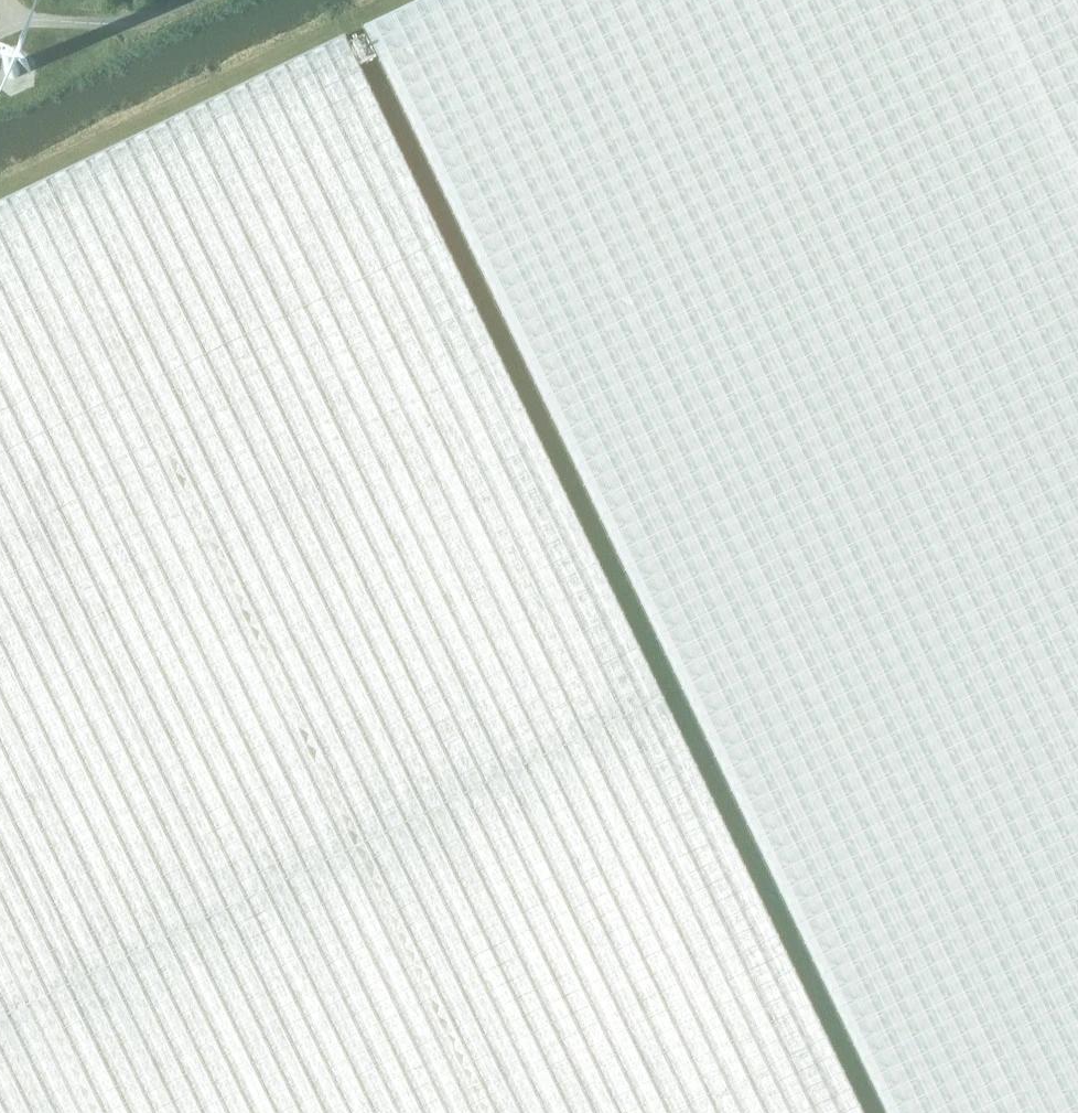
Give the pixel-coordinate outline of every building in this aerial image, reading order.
[(363,34),(886,1112),(1077,1112),(1077,0),(433,0),(363,34)] [(721,816),(346,38),(0,205),(0,1112),(863,1112),(721,816)] [(4,70),(4,71),(4,72),(5,73),(5,74),(5,75),(6,75),(6,76),(7,76),(7,77),(8,77),(9,78),(10,78),(11,79),(13,79),(14,78),(15,78),(16,78),(17,77),(18,76),(19,75),(19,74),(20,74),(20,73),(20,72),(20,71),(20,70),(19,67),(19,66),(18,65),(16,64),(15,63),(14,63),(13,63),(11,63),(10,63),(9,64),(8,64),(7,65),(6,66),(6,67),(5,67),(5,68),(5,69),(4,70)]
